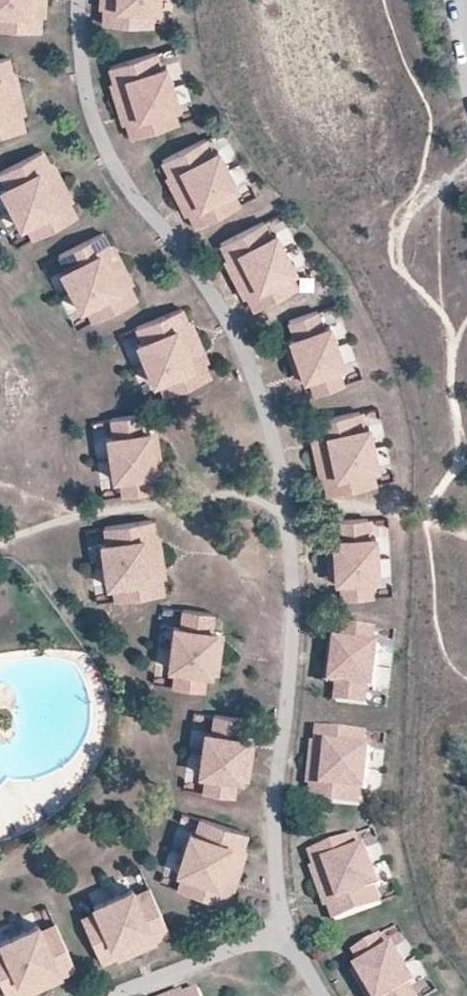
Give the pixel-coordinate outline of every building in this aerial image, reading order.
[(39,30),(40,13),(34,13),(35,4),(45,4),(45,0),(0,0),(0,12),(5,12),(4,29),(39,30)] [(103,25),(139,26),(139,10),(152,10),(158,10),(159,0),(110,0),(110,7),(104,7),(103,25)] [(44,13),(45,4),(35,4),(34,13),(40,13),(44,13)] [(152,10),(139,10),(139,26),(152,26),(152,10)] [(143,56),(148,72),(161,68),(156,52),(143,56)] [(8,56),(0,58),(0,96),(20,92),(17,81),(8,83),(6,74),(12,73),(8,56)] [(143,56),(109,67),(114,83),(120,81),(123,90),(113,93),(117,104),(172,86),(166,66),(161,68),(148,72),(143,56)] [(8,83),(17,81),(15,72),(12,73),(6,74),(8,83)] [(111,84),(113,93),(123,90),(120,81),(114,83),(111,84)] [(126,121),(131,138),(165,127),(160,112),(173,108),(179,106),(172,86),(117,104),(120,114),(129,111),(132,120),(126,121)] [(24,129),(21,112),(15,113),(13,105),(22,102),(20,92),(0,96),(0,134),(24,129)] [(24,111),(22,102),(13,105),(15,113),(21,112),(24,111)] [(173,108),(160,112),(165,127),(178,123),(173,108)] [(129,111),(120,114),(123,123),(126,121),(132,120),(129,111)] [(194,144),(201,159),(213,152),(205,138),(194,144)] [(194,144),(162,161),(170,176),(175,173),(179,181),(171,186),(176,195),(228,169),(218,150),(213,152),(201,159),(194,144)] [(50,164),(42,149),(10,165),(18,180),(6,186),(1,188),(11,207),(63,180),(57,171),(49,175),(45,167),(50,164)] [(49,175),(57,171),(53,163),(50,164),(45,167),(49,175)] [(18,180),(10,165),(0,171),(0,174),(6,186),(18,180)] [(188,212),(196,227),(228,211),(221,196),(232,190),(237,188),(228,169),(176,195),(181,205),(190,201),(194,209),(188,212)] [(167,178),(171,186),(179,181),(175,173),(170,176),(167,178)] [(45,232),(76,215),(68,200),(63,203),(59,195),(68,190),(63,180),(11,207),(20,226),(25,223),(37,217),(45,232)] [(72,198),(68,190),(59,195),(63,203),(68,200),(72,198)] [(232,190),(221,196),(228,211),(240,204),(232,190)] [(190,201),(181,205),(185,213),(188,212),(194,209),(190,201)] [(45,232),(37,217),(25,223),(33,238),(45,232)] [(251,227),(259,241),(271,235),(263,221),(251,227)] [(251,227),(220,244),(228,259),(233,256),(237,264),(229,269),(234,279),(285,251),(276,233),(271,235),(259,241),(251,227)] [(110,247),(102,232),(70,248),(78,262),(66,268),(61,271),(70,290),(122,263),(117,253),(109,258),(105,250),(110,247)] [(109,258),(117,253),(113,245),(110,247),(105,250),(109,258)] [(66,268),(78,262),(70,248),(59,254),(66,268)] [(247,295),(255,310),(286,293),(279,279),(290,273),(295,270),(285,251),(234,279),(239,288),(248,284),(252,292),(247,295)] [(225,261),(229,269),(237,264),(233,256),(228,259),(225,261)] [(104,314),(136,298),(128,283),(123,286),(119,278),(128,273),(122,263),(70,290),(80,309),(85,306),(97,300),(104,314)] [(132,281),(128,273),(119,278),(123,286),(128,283),(132,281)] [(290,273),(279,279),(286,293),(298,287),(290,273)] [(248,284),(239,288),(243,296),(247,295),(252,292),(248,284)] [(104,314),(97,300),(85,306),(92,320),(104,314)] [(188,323),(181,307),(148,321),(155,336),(142,341),(137,343),(145,362),(199,340),(195,330),(186,334),(182,325),(188,323)] [(308,314),(314,331),(323,328),(317,311),(308,314)] [(289,320),(295,338),(298,347),(287,351),(291,361),(337,345),(330,325),(323,328),(314,331),(308,314),(289,320)] [(142,341),(155,336),(148,321),(136,326),(142,341)] [(186,334),(195,330),(191,321),(188,323),(182,325),(186,334)] [(295,338),(284,341),(287,351),(298,347),(295,338)] [(177,390),(210,376),(203,360),(198,362),(194,354),(203,350),(199,340),(145,362),(153,382),(159,380),(171,375),(177,390)] [(306,368),(309,377),(315,394),(334,388),(328,371),(337,368),(344,365),(337,345),(291,361),(295,372),(306,368)] [(207,359),(203,350),(194,354),(198,362),(203,360),(207,359)] [(295,372),(298,381),(309,377),(306,368),(295,372)] [(337,368),(328,371),(334,388),(343,385),(337,368)] [(177,390),(171,375),(159,380),(165,395),(177,390)] [(347,414),(350,430),(363,427),(360,412),(347,414)] [(146,441),(144,431),(141,413),(121,416),(124,434),(114,435),(107,436),(111,457),(159,450),(157,439),(146,441)] [(347,414),(312,422),(316,439),(322,437),(323,446),(314,448),(316,459),(373,447),(369,426),(363,427),(350,430),(347,414)] [(114,435),(124,434),(121,416),(111,418),(114,435)] [(157,439),(155,429),(144,431),(146,441),(157,439)] [(312,439),(314,448),(323,446),(322,437),(316,439),(312,439)] [(324,478),(328,495),(362,487),(359,472),(372,469),(378,468),(373,447),(316,459),(318,470),(328,468),(330,477),(324,478)] [(153,491),(151,473),(149,463),(160,461),(159,450),(111,457),(114,478),(121,477),(131,476),(133,494),(153,491)] [(151,473),(162,471),(160,461),(149,463),(151,473)] [(328,468),(318,470),(320,479),(324,478),(330,477),(328,468)] [(372,469),(359,472),(362,487),(376,485),(372,469)] [(133,494),(131,476),(121,477),(123,495),(133,494)] [(155,536),(152,518),(117,523),(119,539),(106,541),(101,542),(103,563),(161,555),(160,544),(150,545),(149,536),(155,536)] [(357,519),(358,537),(368,536),(367,518),(357,519)] [(337,520),(338,538),(338,548),(327,549),(328,560),(376,557),(375,536),(368,536),(358,537),(357,519),(337,520)] [(106,541),(119,539),(117,523),(104,525),(106,541)] [(150,545),(160,544),(158,535),(155,536),(149,536),(150,545)] [(338,538),(326,539),(327,549),(338,548),(338,538)] [(128,597),(163,592),(160,575),(154,576),(153,567),(163,566),(161,555),(103,563),(106,584),(112,583),(125,581),(128,597)] [(340,570),(340,580),(341,598),(362,597),(360,579),(371,579),(377,578),(376,557),(328,560),(328,571),(340,570)] [(164,575),(163,566),(153,567),(154,576),(160,575),(164,575)] [(328,571),(329,581),(340,580),(340,570),(328,571)] [(371,579),(360,579),(362,597),(371,597),(371,579)] [(128,597),(125,581),(112,583),(114,599),(128,597)] [(181,627),(191,628),(193,610),(183,609),(181,627)] [(210,640),(211,630),(213,612),(193,610),(191,628),(181,627),(174,626),(172,647),(220,652),(221,641),(210,640)] [(345,625),(343,642),(342,652),(331,651),(330,662),(378,667),(380,646),(373,646),(363,645),(365,627),(345,625)] [(365,627),(363,645),(373,646),(375,628),(365,627)] [(221,641),(223,631),(211,630),(210,640),(221,641)] [(343,642),(332,641),(331,651),(342,652),(343,642)] [(205,690),(207,672),(208,662),(219,663),(220,652),(172,647),(170,668),(177,669),(187,670),(185,688),(205,690)] [(207,672),(218,673),(219,663),(208,662),(207,672)] [(340,675),(339,684),(337,703),(357,705),(359,687),(369,688),(376,688),(378,667),(330,662),(328,673),(340,675)] [(185,688),(187,670),(177,669),(175,687),(185,688)] [(328,673),(327,683),(339,684),(340,675),(328,673)] [(369,688),(359,687),(357,705),(367,706),(369,688)] [(212,732),(222,733),(224,715),(215,714),(212,732)] [(241,746),(242,736),(244,718),(224,715),(222,733),(212,732),(205,731),(203,752),(251,758),(252,747),(241,746)] [(354,731),(319,727),(317,745),(323,745),(322,754),(312,753),(311,764),(369,770),(372,749),(366,748),(353,747),(354,731)] [(354,731),(353,747),(366,748),(368,732),(354,731)] [(252,747),(254,737),(242,736),(241,746),(252,747)] [(313,744),(312,753),(322,754),(323,745),(317,745),(313,744)] [(234,796),(237,778),(238,768),(249,769),(251,758),(203,752),(200,773),(207,774),(217,775),(214,793),(234,796)] [(313,784),(311,802),(347,805),(348,789),(362,791),(367,791),(369,770),(311,764),(310,775),(320,776),(319,785),(313,784)] [(237,778),(248,779),(249,769),(238,768),(237,778)] [(214,793),(217,775),(207,774),(204,792),(214,793)] [(320,776),(310,775),(309,784),(313,784),(319,785),(320,776)] [(362,791),(348,789),(347,805),(360,807),(362,791)] [(195,832),(208,836),(213,821),(200,817),(195,832)] [(242,848),(247,832),(213,821),(208,836),(195,832),(190,830),(183,851),(239,868),(243,858),(233,855),(236,846),(242,848)] [(344,839),(349,854),(362,850),(356,834),(344,839)] [(344,839),(310,851),(316,867),(322,865),(325,874),(316,877),(320,887),(375,868),(367,848),(362,850),(349,854),(344,839)] [(233,855),(243,858),(245,849),(242,848),(236,846),(233,855)] [(190,892),(224,903),(229,886),(224,884),(226,876),(236,879),(239,868),(183,851),(177,871),(182,872),(195,877),(190,892)] [(313,869),(316,877),(325,874),(322,865),(316,867),(313,869)] [(330,905),(336,921),(369,909),(364,894),(376,889),(382,888),(375,868),(320,887),(323,898),(333,895),(336,903),(330,905)] [(190,892),(195,877),(182,872),(178,888),(190,892)] [(233,887),(236,879),(226,876),(224,884),(229,886),(233,887)] [(135,893),(140,906),(155,899),(149,887),(135,893)] [(153,939),(169,932),(155,899),(140,906),(135,893),(132,888),(113,897),(136,950),(146,946),(142,937),(151,933),(153,939)] [(376,889),(364,894),(369,909),(382,905),(376,889)] [(333,895),(323,898),(326,906),(330,905),(336,903),(333,895)] [(86,929),(100,962),(116,955),(114,949),(122,946),(126,955),(136,950),(113,897),(93,905),(96,910),(101,922),(86,929)] [(86,929),(101,922),(96,910),(81,917),(86,929)] [(41,929),(46,941),(61,935),(55,923),(41,929)] [(60,974),(76,967),(61,935),(46,941),(41,929),(38,924),(19,933),(43,986),(53,981),(49,972),(57,969),(60,974)] [(7,995),(12,995),(23,991),(21,985),(29,982),(33,991),(43,986),(19,933),(0,941),(0,942),(2,947),(8,959),(0,962),(0,981),(7,995)] [(142,937),(146,946),(154,942),(153,939),(151,933),(142,937)] [(371,940),(380,956),(389,951),(380,935),(371,940)] [(354,951),(363,966),(368,975),(358,981),(364,990),(406,965),(395,947),(389,951),(380,956),(371,940),(354,951)] [(118,958),(126,955),(122,946),(114,949),(116,955),(118,958)] [(381,995),(404,995),(402,992),(411,987),(417,983),(406,965),(364,990),(367,995),(376,995),(380,994),(381,995)] [(363,966),(353,972),(358,981),(368,975),(363,966)] [(49,972),(53,981),(61,978),(60,974),(57,969),(49,972)] [(25,994),(33,991),(29,982),(21,985),(23,991),(25,994)] [(402,992),(404,995),(416,995),(411,987),(402,992)]
